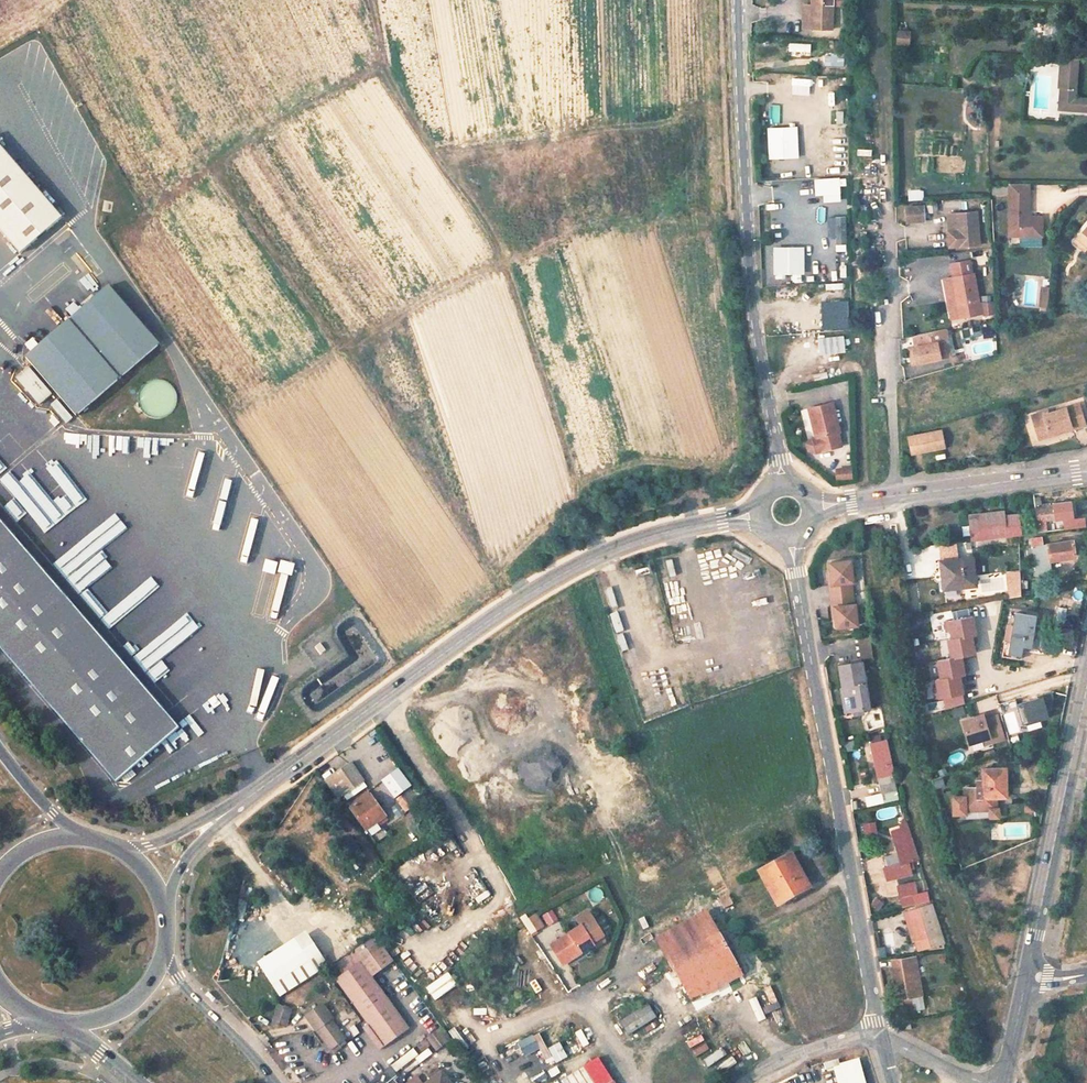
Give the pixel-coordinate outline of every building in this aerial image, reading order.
[(811,5),(810,27),(831,28),(832,5),(822,4),(822,0),(812,0),(811,5)] [(811,5),(803,4),(802,27),(810,27),(811,5)] [(909,34),(895,34),(895,49),(908,49),(909,34)] [(787,42),(787,51),(809,52),(809,43),(787,42)] [(841,67),(842,55),(823,54),(822,65),(841,67)] [(1072,124),(1073,97),(1074,71),(1041,69),(1040,83),(1060,84),(1058,124),(1072,124)] [(795,129),(765,131),(766,162),(796,160),(795,129)] [(845,145),(844,136),(822,137),(823,146),(845,145)] [(21,251),(62,215),(0,144),(0,228),(21,251)] [(839,179),(814,179),(814,195),(839,195),(839,179)] [(1030,185),(1010,185),(1010,197),(1029,198),(1030,185)] [(922,199),(922,190),(909,191),(909,200),(922,199)] [(1029,198),(1010,197),(1010,230),(1020,230),(1020,237),(1043,237),(1043,218),(1029,218),(1029,198)] [(915,207),(898,208),(899,222),(916,221),(915,207)] [(978,212),(957,213),(958,230),(949,231),(950,247),(980,245),(978,212)] [(957,213),(948,214),(949,231),(958,230),(957,213)] [(845,216),(828,216),(829,251),(845,251),(845,216)] [(1079,237),(1086,245),(1086,228),(1079,237)] [(1079,237),(1075,242),(1085,250),(1086,248),(1086,245),(1079,237)] [(803,275),(802,249),(772,250),(772,276),(803,275)] [(812,256),(804,256),(804,280),(819,280),(819,262),(812,262),(812,256)] [(954,281),(958,303),(959,306),(959,307),(960,307),(962,319),(983,316),(980,303),(982,302),(981,300),(977,276),(975,277),(973,265),(955,268),(957,280),(954,281)] [(794,285),(794,295),(802,295),(802,285),(794,285)] [(95,287),(19,353),(73,415),(149,349),(95,287)] [(1050,291),(1039,289),(1037,308),(1049,309),(1050,291)] [(851,303),(820,304),(820,329),(852,329),(851,303)] [(937,331),(904,337),(906,348),(903,348),(906,364),(930,360),(928,345),(939,343),(937,331)] [(1086,400),(1052,411),(1051,409),(1039,413),(1046,435),(1058,431),(1057,429),(1077,422),(1078,425),(1086,423),(1086,402),(1086,400)] [(808,407),(815,437),(817,436),(820,449),(840,444),(837,431),(838,431),(830,401),(808,407)] [(87,436),(87,450),(117,450),(118,437),(87,436)] [(820,449),(817,436),(815,437),(811,438),(808,442),(810,448),(814,450),(820,449)] [(938,441),(911,445),(913,461),(941,458),(938,441)] [(47,463),(65,482),(73,474),(55,456),(47,463)] [(37,504),(45,498),(20,464),(12,470),(37,504)] [(46,465),(34,476),(50,495),(62,484),(46,465)] [(846,469),(832,471),(834,481),(848,479),(846,469)] [(50,500),(59,507),(68,497),(59,490),(50,500)] [(99,526),(103,520),(98,517),(110,500),(98,492),(82,514),(99,526)] [(1052,504),(1053,507),(1057,506),(1062,506),(1063,520),(1064,530),(1086,528),(1085,518),(1074,519),(1072,502),(1052,504)] [(1053,507),(1037,509),(1039,522),(1058,520),(1057,506),(1053,507)] [(1013,512),(969,518),(970,523),(972,542),(1016,536),(1013,512)] [(124,784),(187,728),(0,517),(0,644),(124,784)] [(149,535),(155,531),(148,522),(142,527),(149,535)] [(959,524),(962,543),(972,542),(970,523),(959,524)] [(1018,534),(1033,532),(1032,523),(1017,524),(1018,534)] [(1040,535),(1028,536),(1029,546),(1041,545),(1040,535)] [(1073,541),(1032,547),(1037,575),(1052,572),(1051,561),(1076,557),(1073,541)] [(744,569),(738,547),(728,550),(726,543),(705,549),(716,587),(730,583),(733,595),(753,590),(747,568),(744,569)] [(273,551),(269,563),(283,567),(286,555),(273,551)] [(974,582),(970,555),(939,558),(942,582),(963,580),(963,583),(974,582)] [(847,561),(827,565),(828,575),(830,585),(828,586),(832,609),(835,608),(837,619),(838,629),(859,625),(855,604),(854,604),(849,583),(851,582),(847,561)] [(286,562),(283,573),(296,577),(299,565),(286,562)] [(1006,597),(1019,596),(1018,570),(1005,571),(1006,597)] [(984,602),(985,616),(998,615),(997,601),(984,602)] [(160,607),(154,613),(162,622),(168,616),(160,607)] [(1035,613),(1016,610),(1010,646),(1004,646),(1002,655),(1020,658),(1023,644),(1030,645),(1035,613)] [(971,614),(944,619),(945,629),(949,628),(951,636),(974,631),(971,614)] [(197,653),(209,644),(200,631),(188,640),(197,653)] [(974,631),(951,636),(947,637),(950,656),(959,654),(973,651),(971,641),(976,640),(974,631)] [(858,657),(871,657),(869,635),(857,636),(858,657)] [(313,638),(303,648),(320,666),(338,649),(327,638),(320,645),(313,638)] [(699,649),(683,653),(686,667),(702,664),(699,649)] [(950,656),(936,658),(939,676),(939,677),(958,673),(967,672),(966,663),(961,664),(959,654),(950,656)] [(868,711),(860,669),(836,673),(839,693),(837,693),(842,721),(861,717),(860,712),(868,711)] [(932,686),(934,696),(961,691),(958,673),(939,677),(939,676),(935,677),(936,685),(932,686)] [(1023,723),(1046,716),(1039,694),(1016,702),(1023,723)] [(663,701),(640,707),(642,717),(665,711),(663,701)] [(961,704),(950,708),(952,716),(963,713),(961,704)] [(1009,735),(1004,714),(990,718),(988,713),(967,719),(973,740),(994,734),(996,739),(1009,735)] [(870,742),(878,779),(890,776),(885,757),(889,756),(886,744),(883,745),(882,740),(870,742)] [(353,765),(327,783),(340,801),(366,783),(353,765)] [(1003,767),(983,766),(983,779),(973,778),(973,785),(961,784),(961,793),(949,793),(949,810),(961,810),(961,807),(985,807),(985,815),(994,815),(994,807),(991,806),(992,795),(1003,795),(1003,767)] [(413,787),(401,770),(390,778),(402,795),(413,787)] [(890,776),(878,779),(884,802),(899,800),(894,779),(890,780),(890,776)] [(932,780),(934,788),(944,785),(941,777),(932,780)] [(391,822),(371,793),(352,807),(369,832),(379,824),(381,829),(391,822)] [(862,836),(876,835),(874,821),(861,822),(862,836)] [(902,864),(888,868),(891,879),(918,872),(908,841),(913,840),(909,823),(901,825),(902,830),(893,833),(902,864)] [(503,849),(509,844),(499,832),(493,837),(503,849)] [(789,852),(758,871),(776,901),(807,883),(789,852)] [(475,872),(463,877),(474,903),(486,898),(475,872)] [(909,882),(892,887),(895,900),(913,895),(909,882)] [(722,907),(731,903),(727,895),(718,899),(722,907)] [(540,915),(547,926),(557,920),(550,909),(540,915)] [(532,910),(518,919),(529,935),(543,926),(532,910)] [(589,912),(577,920),(583,928),(552,948),(565,966),(595,946),(594,944),(605,937),(589,912)] [(693,1001),(742,973),(710,917),(675,939),(673,935),(660,943),(693,1001)] [(911,950),(926,945),(931,943),(934,951),(944,947),(937,928),(927,931),(922,933),(919,925),(917,918),(901,923),(904,930),(911,950)] [(605,937),(594,944),(595,946),(597,948),(608,941),(605,937)] [(263,973),(284,1002),(330,969),(309,939),(263,973)] [(377,943),(358,956),(355,958),(361,967),(364,971),(367,969),(386,956),(377,943)] [(339,981),(387,1049),(409,1034),(364,971),(361,967),(355,958),(335,972),(341,980),(339,981)] [(921,968),(900,970),(903,1011),(915,1010),(915,1001),(922,1001),(921,968)] [(423,987),(432,1000),(455,985),(446,971),(423,987)] [(770,985),(758,989),(766,1013),(779,1009),(770,985)] [(626,1034),(654,1017),(646,1003),(617,1020),(626,1034)] [(292,1026),(297,1015),(283,1011),(279,1021),(292,1026)] [(307,1023),(329,1054),(333,1051),(336,1055),(345,1047),(331,1028),(334,1025),(323,1011),(307,1023)] [(276,1029),(289,1034),(292,1026),(279,1021),(276,1029)] [(579,1046),(592,1042),(587,1026),(574,1030),(579,1046)] [(431,1054),(444,1044),(433,1031),(421,1040),(428,1050),(431,1054)] [(693,1057),(708,1048),(699,1032),(684,1041),(693,1057)] [(662,1053),(678,1044),(675,1039),(659,1048),(662,1053)] [(413,1047),(420,1056),(428,1050),(421,1040),(413,1047)] [(553,1063),(566,1057),(558,1041),(546,1047),(553,1063)] [(701,1059),(705,1066),(725,1054),(720,1047),(701,1059)] [(842,1062),(848,1082),(866,1082),(860,1058),(842,1062)] [(389,1067),(369,1082),(400,1082),(389,1067)] [(436,1073),(422,1082),(443,1082),(436,1073)]
